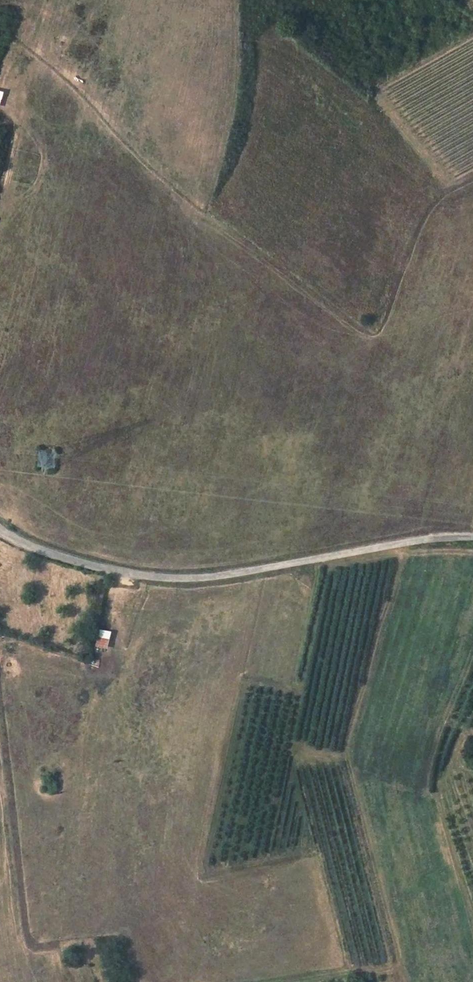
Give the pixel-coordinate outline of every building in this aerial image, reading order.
[(8,530),(11,521),(0,518),(0,528),(8,530)] [(242,583),(230,581),(228,591),(239,594),(242,583)] [(174,590),(161,587),(159,600),(172,602),(174,590)] [(107,649),(111,632),(99,629),(95,646),(107,649)]
